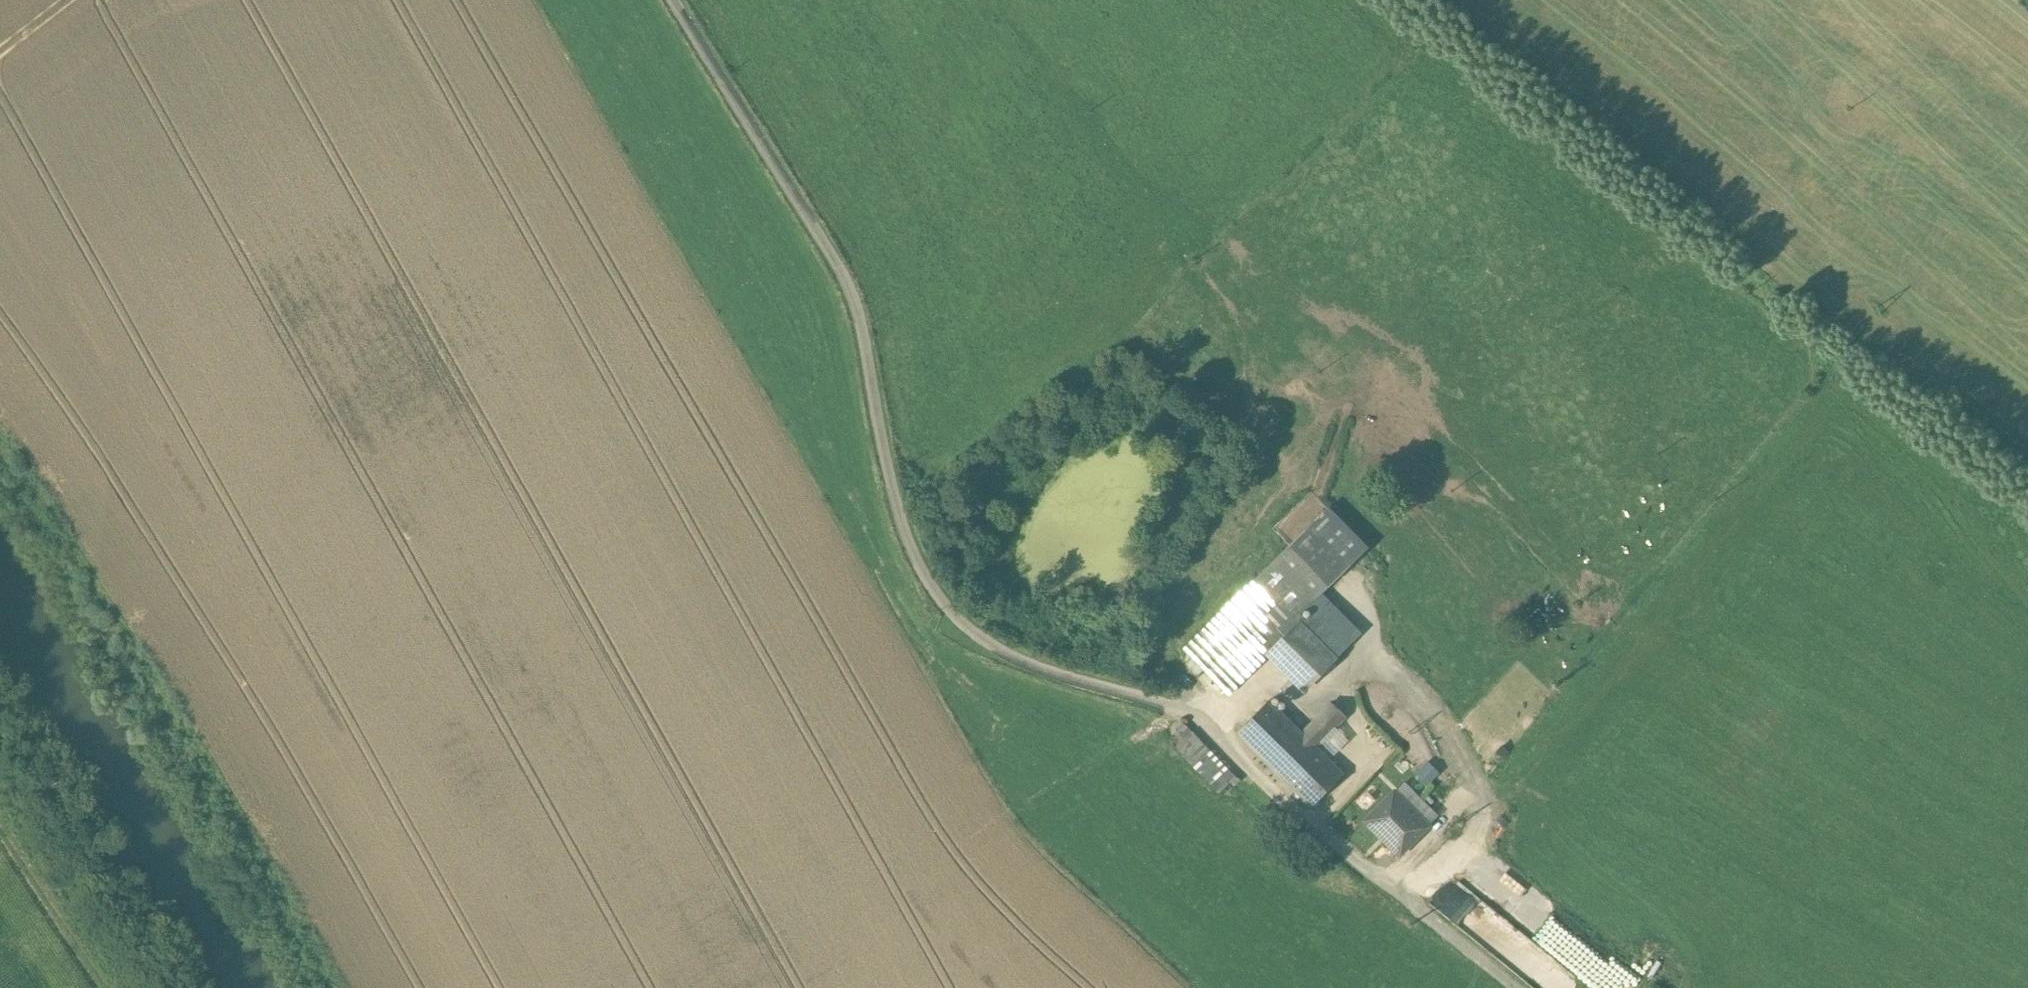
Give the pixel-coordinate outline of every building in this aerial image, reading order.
[(1367,548),(1328,508),(1310,526),(1349,565),(1367,548)] [(1310,526),(1310,525),(1290,544),(1330,584),(1349,565),(1310,526)] [(1290,544),(1255,579),(1276,599),(1295,619),(1315,598),(1330,584),(1290,544)] [(1255,579),(1183,650),(1203,670),(1276,599),(1255,579)] [(1354,637),(1315,598),(1295,619),(1323,647),(1324,647),(1333,657),(1354,637)] [(1276,599),(1203,670),(1227,695),(1269,653),(1299,623),(1295,619),(1276,599)] [(1323,647),(1299,623),(1269,653),(1291,675),(1291,676),(1304,689),(1334,659),(1333,657),(1324,647),(1323,647)] [(1301,732),(1269,700),(1236,733),(1285,781),(1318,749),(1316,746),(1301,732)] [(1345,717),(1331,702),(1313,721),(1327,735),(1345,717)] [(1313,721),(1301,732),(1316,746),(1327,735),(1313,721)] [(1211,752),(1189,731),(1175,745),(1196,767),(1211,752)] [(1318,749),(1285,781),(1311,807),(1343,774),(1318,749)] [(1211,752),(1196,767),(1221,791),(1235,776),(1211,752)] [(1432,758),(1420,771),(1434,783),(1445,770),(1432,758)] [(1428,826),(1394,792),(1365,821),(1399,855),(1428,826)]
